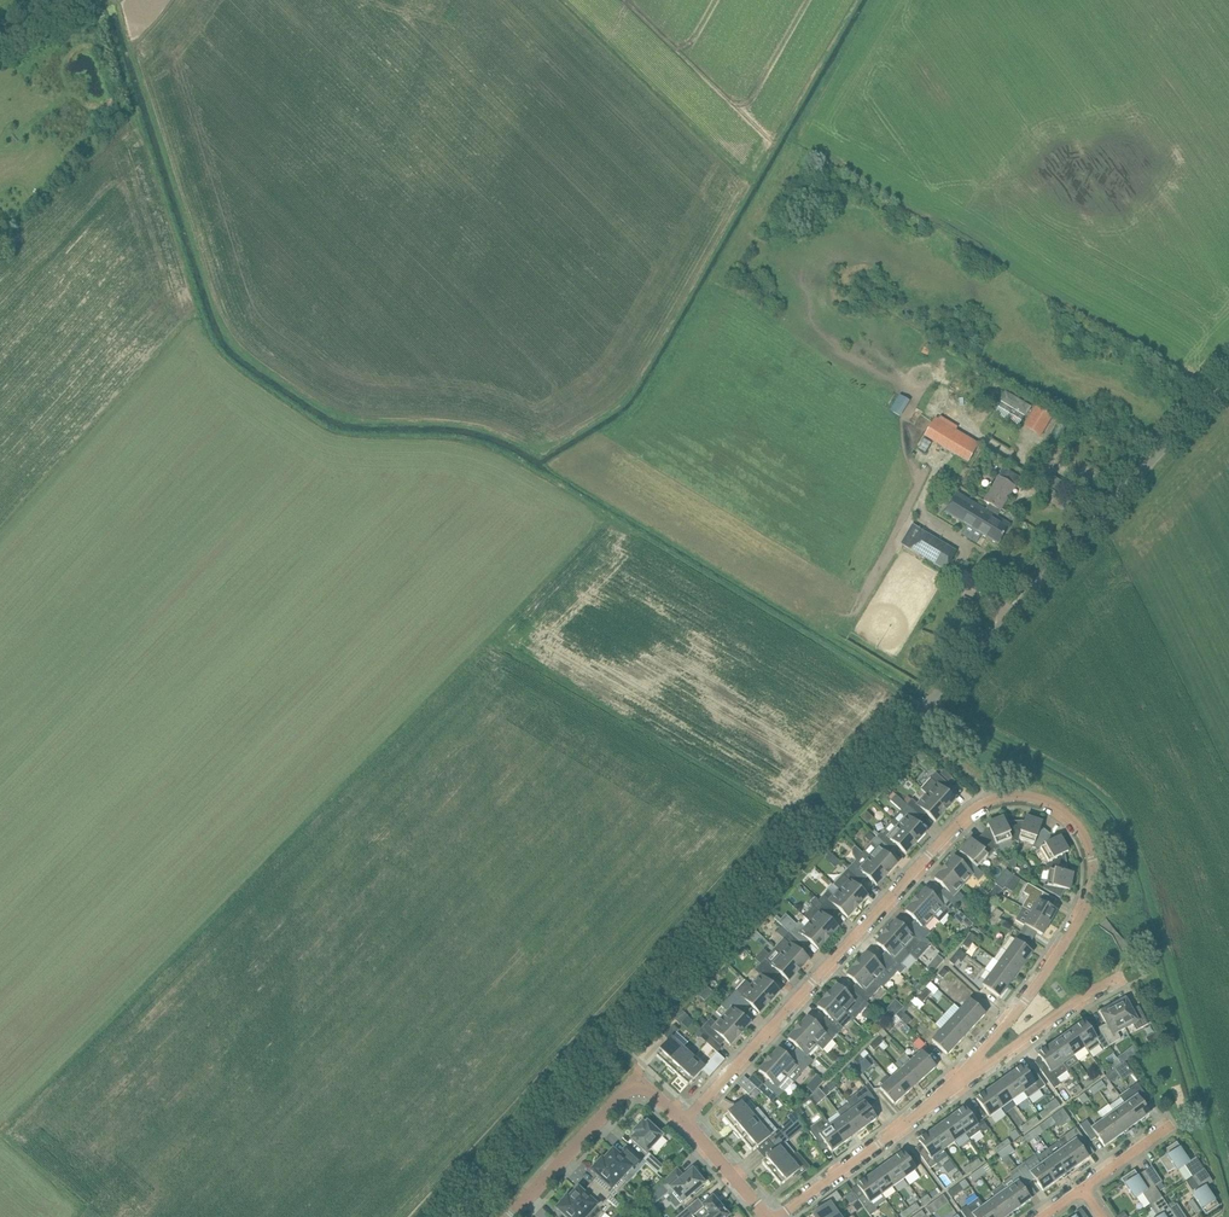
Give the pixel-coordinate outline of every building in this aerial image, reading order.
[(994,412),(1020,426),(1032,406),(1006,391),(994,412)] [(901,416),(911,400),(900,394),(890,410),(901,416)] [(1024,427),(1043,436),(1053,414),(1035,405),(1024,427)] [(923,437),(968,463),(979,444),(935,418),(923,437)] [(983,501),(989,504),(1000,511),(1015,486),(1010,482),(1014,475),(1003,468),(983,501)] [(996,517),(1000,511),(989,504),(986,510),(956,492),(944,512),(998,544),(1010,525),(996,517)] [(945,570),(956,552),(921,530),(910,548),(945,570)] [(944,770),(941,773),(949,781),(952,778),(953,777),(944,769),(944,770)] [(926,783),(921,789),(927,794),(945,811),(956,799),(955,799),(942,788),(947,783),(936,772),(926,783)] [(912,799),(906,805),(918,815),(923,810),(935,821),(934,821),(935,822),(945,811),(927,794),(918,804),(912,799)] [(891,800),(890,801),(901,810),(907,816),(897,826),(916,843),(926,831),(925,831),(913,820),(918,815),(906,805),(896,795),(891,800)] [(1025,821),(1015,821),(1015,841),(1019,842),(1020,839),(1034,844),(1032,847),(1036,848),(1049,832),(1040,826),(1041,823),(1042,824),(1042,823),(1026,817),(1025,818),(1026,818),(1025,821)] [(989,827),(982,835),(996,850),(999,849),(997,845),(1011,840),(1012,843),(1015,841),(1015,821),(1004,821),(1003,819),(1004,818),(987,824),(988,825),(989,827)] [(883,830),(877,836),(889,847),(894,842),(906,853),(905,853),(906,854),(916,843),(897,826),(892,821),(883,830)] [(1049,832),(1036,848),(1038,851),(1041,850),(1048,862),(1045,864),(1047,867),(1067,863),(1065,853),(1067,851),(1068,852),(1059,837),(1059,838),(1057,839),(1049,832)] [(971,839),(959,852),(960,853),(960,852),(972,863),(977,867),(987,856),(989,857),(996,850),(982,835),(974,842),(971,840),(972,840),(971,839)] [(877,848),(868,858),(887,875),(897,863),(896,863),(884,852),(889,847),(877,836),(872,842),(877,848)] [(850,866),(848,868),(859,879),(864,874),(876,885),(876,886),(887,875),(868,858),(862,852),(853,862),(850,866)] [(955,857),(945,868),(963,885),(973,875),(978,880),(984,874),(977,867),(972,863),(967,869),(955,858),(956,857),(955,857)] [(1043,888),(1050,892),(1061,898),(1066,889),(1069,890),(1069,891),(1072,873),(1072,874),(1069,873),(1067,863),(1047,867),(1046,870),(1050,871),(1047,885),(1044,885),(1043,888)] [(838,879),(833,885),(839,890),(857,906),(868,895),(867,895),(858,887),(855,884),(859,879),(848,868),(842,874),(838,879)] [(945,868),(934,879),(935,880),(936,879),(948,890),(943,896),(954,906),(964,896),(958,891),(963,885),(945,868)] [(1005,869),(994,882),(1003,889),(1004,887),(1011,880),(1014,876),(1005,869)] [(1023,907),(1032,912),(1050,923),(1057,911),(1039,900),(1044,893),(1028,884),(1023,892),(1029,895),(1023,907)] [(926,889),(915,900),(934,917),(940,922),(945,917),(954,906),(943,896),(938,901),(935,898),(926,890),(926,889)] [(828,890),(819,900),(830,911),(835,906),(847,917),(846,917),(847,918),(857,906),(839,890),(834,895),(828,890)] [(813,906),(804,916),(806,918),(828,938),(838,927),(837,927),(825,916),(830,911),(819,900),(815,897),(810,904),(813,906)] [(915,900),(905,911),(906,912),(906,911),(918,922),(913,928),(925,938),(930,932),(925,927),(934,917),(915,900)] [(988,908),(987,909),(993,914),(997,909),(997,908),(992,903),(988,908)] [(987,909),(983,914),(988,919),(993,914),(987,909)] [(1050,923),(1032,912),(1024,925),(1043,935),(1050,923)] [(797,923),(789,932),(801,943),(806,938),(809,941),(818,949),(817,949),(818,950),(828,938),(806,918),(801,924),(799,922),(797,923)] [(963,922),(970,928),(974,925),(967,918),(963,922)] [(897,921),(886,932),(905,949),(904,949),(910,955),(925,938),(913,928),(909,933),(897,922),(897,921)] [(784,938),(774,948),(780,954),(780,953),(799,970),(809,959),(808,959),(796,948),(801,943),(789,932),(784,938)] [(886,932),(876,943),(876,944),(877,943),(886,951),(889,954),(884,960),(896,970),(900,974),(906,969),(901,964),(910,955),(904,949),(905,949),(886,932)] [(971,933),(962,944),(968,949),(976,937),(971,933)] [(1007,951),(1024,964),(1033,952),(1009,935),(1001,947),(1007,951)] [(769,954),(760,964),(772,975),(776,969),(780,973),(788,981),(788,982),(799,970),(780,953),(780,954),(774,948),(769,954)] [(959,949),(954,955),(949,961),(954,965),(959,959),(960,960),(963,961),(967,956),(959,949)] [(1016,975),(1024,964),(1007,951),(999,962),(1016,975)] [(867,953),(857,964),(875,981),(881,986),(883,988),(888,983),(887,980),(891,977),(890,976),(896,970),(884,960),(879,965),(867,954),(868,953),(867,953)] [(938,955),(926,969),(933,974),(944,960),(938,955)] [(1016,975),(999,962),(991,973),(1008,986),(1016,975)] [(760,975),(751,985),(770,1002),(780,991),(779,991),(767,980),(772,975),(760,964),(754,970),(760,975)] [(857,964),(847,975),(847,976),(848,975),(860,986),(854,992),(866,1003),(872,996),(881,986),(875,981),(857,964)] [(943,968),(938,974),(943,978),(948,972),(943,968)] [(1000,998),(1008,986),(991,973),(982,985),(1000,998)] [(736,990),(731,996),(742,1006),(747,1001),(750,1004),(759,1012),(759,1013),(759,1014),(770,1002),(751,985),(751,986),(745,980),(736,990)] [(838,985),(828,996),(846,1013),(852,1018),(854,1020),(868,1004),(866,1003),(854,992),(850,997),(838,986),(838,985)] [(926,988),(921,993),(927,998),(931,993),(931,992),(926,988)] [(927,998),(921,993),(917,998),(922,1003),(927,998)] [(721,1006),(716,1012),(722,1017),(740,1034),(750,1023),(749,1023),(741,1015),(737,1012),(742,1006),(731,996),(721,1006)] [(828,996),(817,1007),(818,1008),(818,1007),(830,1018),(825,1024),(837,1034),(846,1024),(852,1018),(846,1013),(828,996)] [(1126,997),(1112,1004),(1125,1028),(1133,1024),(1136,1031),(1149,1024),(1141,1010),(1134,1014),(1125,998),(1126,998),(1126,997)] [(960,1010),(976,1024),(985,1014),(970,999),(960,1010)] [(1109,1046),(1121,1039),(1117,1032),(1125,1028),(1112,1004),(1099,1011),(1099,1012),(1100,1012),(1106,1024),(1098,1028),(1106,1040),(1109,1046)] [(901,1010),(896,1015),(901,1020),(906,1015),(901,1010)] [(976,1024),(960,1010),(951,1020),(966,1034),(976,1024)] [(888,1022),(891,1020),(894,1017),(888,1011),(883,1017),(888,1022)] [(683,1012),(677,1020),(689,1028),(694,1020),(683,1012)] [(901,1020),(896,1015),(891,1020),(896,1025),(901,1020)] [(702,1016),(696,1022),(702,1028),(707,1021),(702,1016)] [(702,1028),(701,1028),(705,1031),(712,1038),(713,1039),(718,1033),(725,1040),(730,1044),(729,1045),(730,1046),(740,1034),(722,1017),(716,1023),(711,1018),(707,1021),(702,1028)] [(809,1017),(798,1028),(817,1045),(822,1050),(832,1040),(837,1034),(825,1024),(821,1029),(809,1018),(809,1017)] [(957,1045),(966,1034),(951,1020),(941,1030),(957,1045)] [(1076,1028),(1073,1030),(1085,1048),(1088,1052),(1100,1044),(1103,1048),(1105,1049),(1109,1046),(1106,1040),(1098,1028),(1092,1033),(1091,1031),(1084,1021),(1075,1027),(1076,1028)] [(677,1032),(679,1030),(674,1025),(664,1036),(669,1040),(656,1056),(667,1066),(683,1048),(688,1042),(677,1032)] [(701,1028),(695,1035),(699,1038),(700,1036),(705,1031),(701,1028)] [(798,1028),(788,1039),(788,1040),(789,1039),(798,1047),(801,1050),(796,1055),(808,1066),(813,1060),(807,1055),(817,1045),(798,1028)] [(947,1055),(957,1045),(941,1030),(932,1040),(947,1055)] [(1085,1048),(1073,1030),(1072,1031),(1061,1038),(1074,1056),(1085,1048)] [(880,1036),(874,1041),(879,1046),(884,1041),(880,1036)] [(712,1038),(707,1043),(717,1052),(722,1047),(720,1046),(713,1039),(712,1038)] [(1063,1064),(1074,1056),(1061,1038),(1051,1046),(1050,1046),(1063,1064)] [(879,1046),(874,1041),(869,1045),(874,1050),(879,1046)] [(1122,1054),(1117,1058),(1117,1060),(1121,1064),(1123,1063),(1125,1062),(1139,1051),(1135,1045),(1122,1054)] [(1048,1068),(1042,1072),(1054,1089),(1061,1084),(1057,1079),(1068,1071),(1063,1064),(1050,1046),(1051,1046),(1050,1046),(1038,1054),(1048,1068)] [(667,1066),(677,1075),(694,1057),(683,1048),(667,1066)] [(779,1049),(769,1060),(793,1082),(798,1076),(808,1066),(796,1055),(791,1061),(788,1058),(779,1050),(780,1049),(779,1049)] [(911,1061),(925,1077),(936,1067),(922,1051),(911,1061)] [(717,1052),(712,1058),(718,1063),(723,1058),(717,1052)] [(859,1055),(854,1060),(858,1065),(864,1060),(859,1055)] [(705,1068),(696,1059),(694,1057),(677,1075),(688,1085),(705,1068)] [(769,1060),(759,1071),(759,1072),(760,1071),(769,1079),(772,1082),(767,1088),(773,1093),(778,1098),(784,1092),(793,1082),(769,1060)] [(1116,1068),(1121,1064),(1117,1060),(1110,1065),(1113,1070),(1115,1069),(1116,1068)] [(915,1086),(925,1077),(911,1061),(901,1070),(915,1086)] [(1115,1069),(1123,1081),(1133,1074),(1125,1062),(1123,1063),(1121,1064),(1116,1068),(1115,1069)] [(1014,1073),(1011,1075),(1023,1092),(1028,1098),(1039,1090),(1045,1086),(1032,1067),(1026,1072),(1022,1066),(1014,1072),(1014,1073)] [(841,1072),(846,1077),(851,1072),(847,1067),(841,1072)] [(905,1095),(915,1086),(901,1070),(891,1079),(905,1095)] [(1090,1077),(1093,1082),(1100,1077),(1097,1072),(1090,1077)] [(905,1095),(891,1079),(887,1075),(879,1082),(883,1086),(880,1088),(894,1104),(905,1095)] [(1000,1083),(1012,1100),(1023,1092),(1011,1075),(1010,1075),(1000,1083)] [(1093,1082),(1090,1077),(1082,1083),(1086,1088),(1093,1082)] [(1101,1081),(1095,1085),(1100,1091),(1106,1087),(1101,1081)] [(745,1087),(743,1089),(749,1094),(751,1092),(756,1087),(750,1082),(745,1087)] [(989,1091),(1001,1108),(1012,1100),(1000,1083),(989,1091)] [(1131,1091),(1121,1098),(1125,1105),(1126,1104),(1138,1122),(1150,1113),(1144,1106),(1142,1103),(1149,1099),(1137,1083),(1129,1089),(1131,1091)] [(763,1084),(758,1089),(769,1099),(773,1093),(767,1088),(763,1084)] [(1071,1091),(1074,1096),(1082,1090),(1078,1085),(1071,1091)] [(1100,1091),(1095,1085),(1089,1090),(1093,1096),(1100,1091)] [(831,1091),(826,1086),(822,1091),(827,1096),(831,1091)] [(846,1101),(848,1104),(853,1110),(865,1127),(877,1118),(868,1107),(870,1106),(868,1103),(874,1098),(866,1087),(846,1101)] [(827,1096),(822,1091),(820,1089),(811,1097),(818,1105),(827,1096)] [(977,1099),(990,1117),(1001,1108),(989,1091),(989,1090),(977,1099)] [(1089,1099),(1084,1093),(1078,1098),(1082,1104),(1089,1099)] [(723,1118),(733,1129),(751,1114),(751,1113),(741,1102),(723,1118)] [(865,1127),(853,1110),(848,1104),(837,1112),(842,1118),(854,1135),(865,1127)] [(1125,1105),(1115,1112),(1129,1132),(1129,1131),(1132,1129),(1131,1127),(1138,1122),(1126,1104),(1125,1105)] [(733,1129),(742,1140),(767,1119),(757,1108),(751,1113),(751,1114),(733,1129)] [(800,1108),(794,1112),(797,1117),(803,1114),(804,1113),(800,1108)] [(977,1126),(964,1108),(952,1116),(953,1117),(966,1134),(969,1139),(981,1131),(983,1133),(988,1128),(983,1121),(977,1126)] [(1047,1108),(1039,1114),(1043,1119),(1050,1113),(1047,1108)] [(794,1112),(788,1116),(793,1124),(799,1120),(797,1117),(794,1112)] [(1115,1112),(1103,1120),(1116,1138),(1123,1132),(1125,1134),(1128,1132),(1129,1132),(1115,1112)] [(813,1126),(809,1129),(816,1140),(821,1137),(828,1146),(832,1152),(843,1143),(831,1126),(824,1117),(813,1126)] [(942,1125),(955,1142),(966,1134),(953,1117),(942,1125)] [(1028,1122),(1031,1127),(1039,1121),(1035,1117),(1028,1122)] [(1051,1117),(1045,1122),(1049,1128),(1055,1123),(1051,1117)] [(842,1118),(831,1126),(843,1143),(854,1135),(842,1118)] [(767,1119),(742,1140),(752,1152),(768,1138),(772,1144),(783,1134),(778,1129),(777,1131),(767,1119)] [(1087,1120),(1080,1125),(1091,1141),(1097,1136),(1104,1146),(1116,1138),(1103,1120),(1092,1128),(1087,1120)] [(662,1136),(657,1131),(657,1128),(653,1125),(651,1125),(647,1122),(645,1124),(643,1121),(633,1132),(636,1134),(631,1139),(647,1153),(662,1136)] [(1031,1127),(1028,1122),(1021,1127),(1024,1132),(1031,1127)] [(931,1133),(943,1150),(955,1142),(942,1125),(931,1132),(931,1133)] [(1040,1125),(1033,1130),(1038,1136),(1044,1131),(1040,1125)] [(1058,1140),(1064,1149),(1077,1166),(1088,1158),(1081,1148),(1087,1143),(1076,1127),(1058,1140)] [(1038,1136),(1033,1130),(1027,1134),(1032,1140),(1038,1136)] [(930,1168),(936,1164),(948,1156),(943,1150),(931,1133),(931,1132),(919,1140),(928,1152),(922,1157),(930,1168)] [(783,1134),(772,1144),(777,1149),(761,1162),(771,1174),(795,1154),(785,1142),(788,1140),(783,1134)] [(825,1156),(813,1139),(807,1143),(820,1160),(825,1156)] [(1004,1149),(1010,1145),(1011,1144),(1007,1139),(1000,1144),(1004,1149)] [(1175,1168),(1177,1171),(1185,1166),(1193,1177),(1204,1169),(1196,1157),(1189,1161),(1177,1142),(1163,1151),(1166,1155),(1159,1159),(1168,1173),(1175,1168)] [(997,1154),(1004,1149),(1000,1144),(993,1150),(996,1154),(997,1154)] [(1008,1155),(1014,1151),(1010,1145),(1004,1149),(1008,1155)] [(602,1159),(602,1160),(622,1178),(631,1168),(634,1171),(643,1161),(629,1147),(620,1157),(613,1150),(604,1161),(602,1159)] [(1008,1155),(1004,1149),(997,1154),(1002,1160),(1008,1155)] [(1037,1157),(1054,1182),(1062,1177),(1063,1178),(1066,1176),(1067,1177),(1067,1176),(1053,1157),(1048,1149),(1037,1157)] [(1077,1166),(1064,1149),(1053,1157),(1067,1176),(1068,1176),(1067,1175),(1071,1173),(1069,1171),(1077,1166)] [(797,1152),(795,1154),(771,1174),(781,1185),(796,1172),(799,1175),(806,1171),(799,1163),(803,1159),(797,1152)] [(891,1161),(892,1161),(904,1179),(916,1170),(903,1152),(891,1161)] [(663,1167),(649,1154),(643,1161),(657,1173),(663,1167)] [(1017,1168),(1028,1183),(1035,1179),(1043,1190),(1054,1182),(1037,1157),(1025,1165),(1023,1163),(1017,1168)] [(970,1164),(974,1168),(981,1163),(978,1158),(970,1164)] [(602,1160),(592,1170),(600,1178),(593,1186),(608,1200),(611,1196),(617,1190),(614,1186),(621,1178),(627,1183),(622,1178),(602,1160)] [(892,1161),(891,1161),(880,1169),(893,1187),(904,1179),(892,1161)] [(974,1168),(970,1164),(963,1169),(966,1174),(974,1168)] [(1146,1174),(1155,1187),(1161,1182),(1162,1182),(1151,1165),(1150,1165),(1153,1169),(1146,1174)] [(982,1167),(976,1171),(980,1178),(986,1173),(982,1167)] [(678,1169),(677,1168),(661,1185),(667,1192),(671,1188),(683,1202),(694,1192),(696,1194),(702,1188),(701,1187),(705,1183),(703,1181),(705,1180),(699,1174),(698,1175),(693,1169),(684,1177),(677,1169),(678,1169)] [(1006,1190),(1019,1208),(1030,1199),(1022,1188),(1028,1183),(1017,1168),(1010,1173),(1013,1177),(1002,1185),(1006,1190)] [(882,1195),(893,1187),(880,1169),(870,1177),(869,1177),(882,1195)] [(1193,1177),(1193,1178),(1200,1189),(1192,1195),(1195,1198),(1188,1202),(1197,1215),(1203,1211),(1206,1215),(1219,1206),(1206,1186),(1213,1182),(1204,1169),(1193,1177)] [(1121,1179),(1124,1183),(1134,1199),(1142,1194),(1150,1206),(1162,1198),(1159,1192),(1155,1187),(1146,1174),(1140,1178),(1134,1170),(1121,1179)] [(980,1178),(976,1171),(970,1176),(974,1182),(980,1178)] [(951,1177),(955,1182),(962,1176),(959,1172),(951,1177)] [(882,1195),(869,1177),(870,1177),(869,1176),(857,1185),(865,1195),(859,1200),(870,1216),(878,1211),(876,1209),(887,1202),(882,1195)] [(958,1184),(963,1190),(969,1186),(965,1179),(958,1184)] [(1161,1182),(1155,1187),(1159,1192),(1165,1188),(1161,1182)] [(567,1198),(588,1216),(597,1216),(602,1211),(600,1208),(608,1200),(593,1186),(585,1195),(578,1188),(569,1199),(567,1197),(567,1198)] [(992,1194),(995,1198),(1009,1216),(1010,1216),(1013,1215),(1012,1213),(1019,1208),(1006,1190),(1003,1186),(992,1194)] [(836,1191),(819,1204),(822,1208),(811,1216),(835,1216),(838,1215),(832,1206),(842,1199),(836,1191)] [(927,1195),(920,1200),(923,1205),(931,1199),(927,1195)] [(677,1216),(727,1216),(729,1216),(713,1196),(703,1204),(698,1199),(677,1216)] [(557,1208),(565,1216),(564,1216),(588,1216),(567,1198),(557,1208)] [(613,1198),(610,1202),(617,1208),(620,1204),(613,1198)] [(995,1198),(984,1206),(992,1216),(1009,1216),(995,1198)] [(1150,1206),(1158,1216),(1175,1216),(1167,1205),(1162,1198),(1150,1206)] [(961,1211),(965,1216),(992,1216),(984,1206),(979,1199),(968,1207),(967,1206),(961,1211)] [(925,1208),(929,1213),(936,1207),(933,1202),(925,1208)] [(909,1208),(912,1213),(919,1208),(916,1203),(909,1208)] [(1175,1216),(1185,1216),(1186,1216),(1177,1204),(1173,1206),(1171,1203),(1167,1205),(1175,1216)] [(909,1208),(901,1213),(904,1216),(906,1216),(912,1213),(909,1208)]
